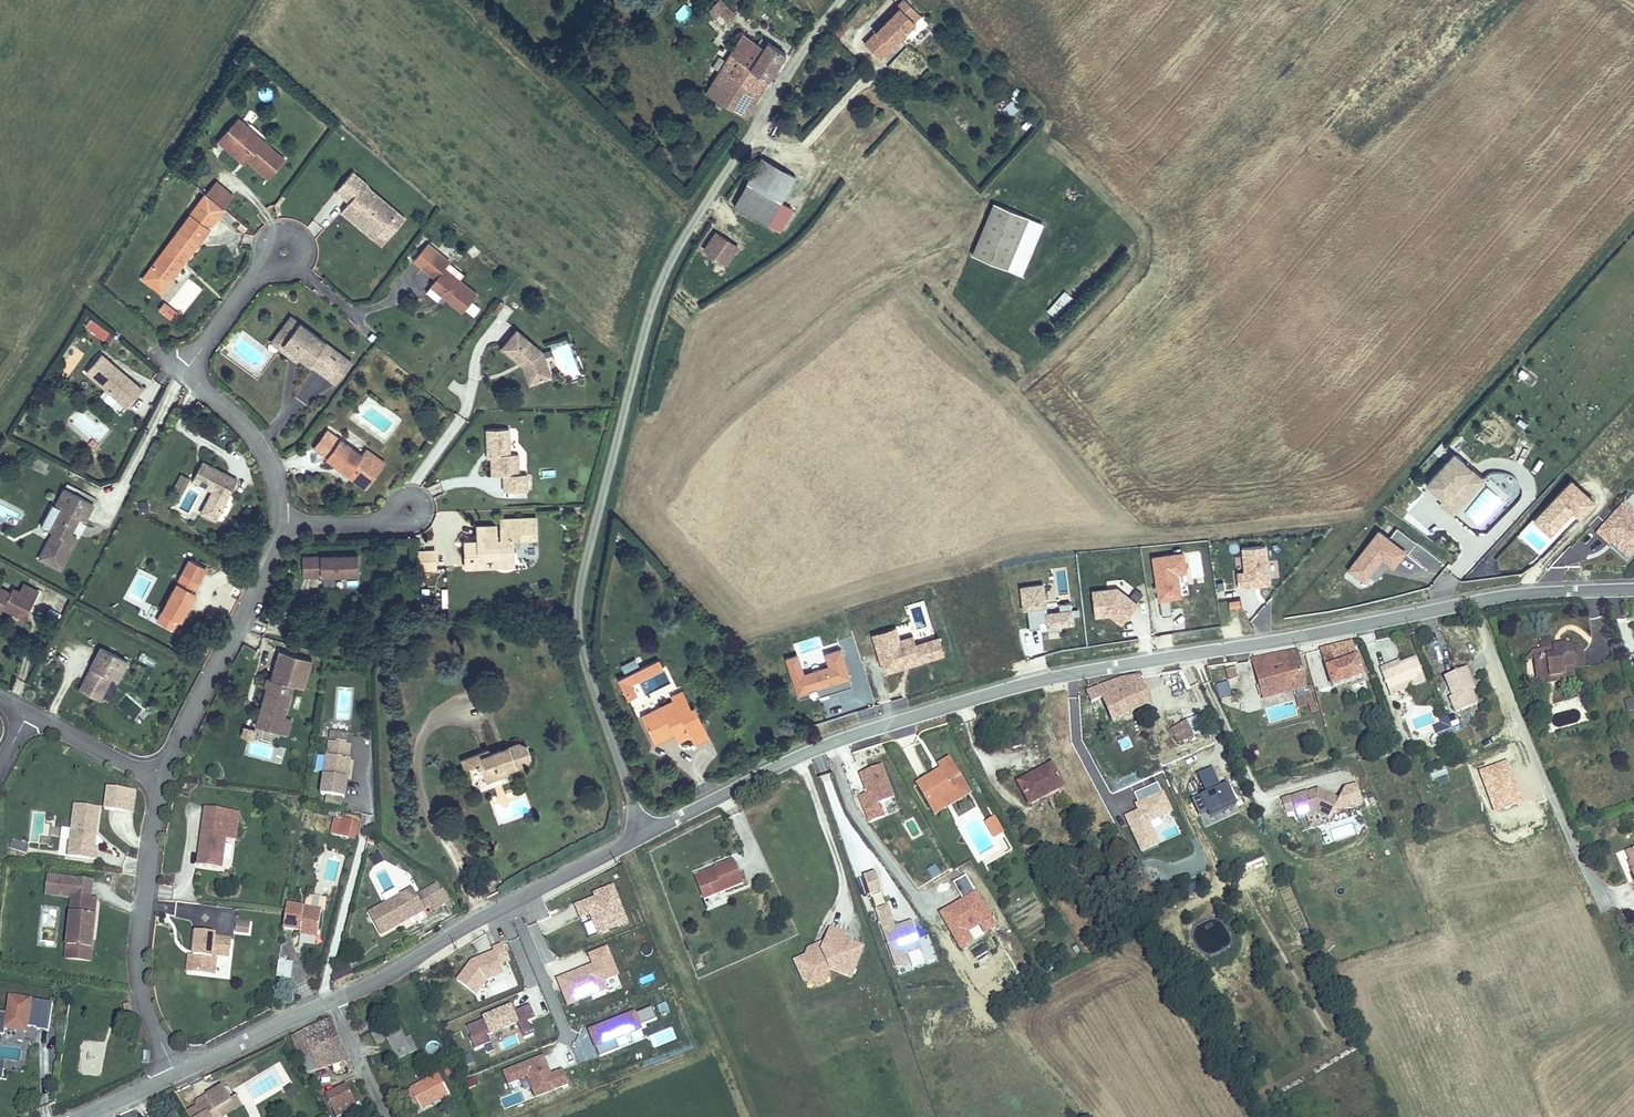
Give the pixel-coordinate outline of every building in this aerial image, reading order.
[(864,44),(880,59),(915,22),(910,18),(916,11),(904,0),(902,0),(897,6),(899,8),(875,33),(864,44)] [(719,1),(707,13),(720,27),(733,15),(719,1)] [(899,8),(897,6),(873,31),(875,33),(899,8)] [(744,37),(718,76),(754,101),(786,54),(762,39),(759,46),(744,37)] [(754,101),(718,76),(706,92),(742,119),(754,101)] [(1013,100),(1000,109),(1007,119),(1020,109),(1013,100)] [(247,161),(268,179),(285,160),(263,141),(260,145),(244,131),(247,127),(237,118),(217,141),(227,150),(230,147),(247,161)] [(260,145),(263,141),(247,127),(244,131),(260,145)] [(230,147),(227,150),(244,165),(247,161),(230,147)] [(764,157),(736,207),(770,226),(782,204),(798,177),(764,157)] [(377,235),(396,212),(369,189),(367,192),(361,188),(365,183),(352,172),(336,191),(349,202),(352,205),(350,207),(351,213),(377,235)] [(203,192),(224,209),(234,197),(214,180),(203,192)] [(367,192),(369,189),(365,183),(361,188),(367,192)] [(373,239),(377,235),(351,213),(350,207),(352,205),(349,202),(340,212),(373,239)] [(996,202),(974,254),(1008,268),(1030,216),(996,202)] [(191,214),(209,229),(218,218),(199,203),(191,214)] [(782,204),(770,226),(781,232),(794,211),(782,204)] [(377,235),(385,242),(405,219),(396,212),(377,235)] [(164,274),(169,278),(209,229),(191,214),(145,272),(158,282),(164,274)] [(715,233),(704,251),(717,260),(729,242),(715,233)] [(729,242),(717,260),(727,266),(738,249),(729,242)] [(434,253),(421,268),(435,279),(430,286),(462,312),(476,294),(444,269),(448,264),(434,253)] [(158,282),(145,272),(141,277),(159,292),(169,278),(164,274),(158,282)] [(1058,320),(1072,296),(1061,290),(1047,313),(1058,320)] [(157,311),(172,324),(179,315),(164,302),(157,311)] [(494,314),(508,319),(512,307),(498,302),(494,314)] [(83,324),(105,344),(117,331),(95,311),(83,324)] [(296,363),(299,358),(281,345),(297,323),(289,317),(269,343),(296,363)] [(326,378),(342,357),(297,323),(281,345),(299,358),(326,378)] [(515,331),(501,347),(517,361),(519,358),(524,363),(532,383),(549,376),(540,352),(515,331)] [(342,357),(326,378),(334,384),(350,362),(342,357)] [(519,358),(517,361),(521,365),(528,384),(532,383),(524,363),(519,358)] [(122,410),(137,393),(98,360),(83,377),(122,410)] [(1533,385),(1536,376),(1519,369),(1515,378),(1533,385)] [(507,429),(484,430),(485,453),(490,453),(490,460),(491,477),(503,476),(504,493),(527,491),(526,474),(518,475),(514,475),(513,454),(508,455),(507,429)] [(324,431),(311,449),(359,483),(374,462),(363,454),(360,457),(324,431)] [(1454,453),(1426,483),(1436,492),(1439,488),(1446,494),(1443,498),(1455,509),(1477,485),(1465,474),(1471,468),(1454,453)] [(200,506),(215,514),(236,472),(201,455),(192,474),(211,484),(200,506)] [(1465,474),(1477,485),(1483,479),(1471,468),(1465,474)] [(174,487),(184,491),(190,477),(180,473),(174,487)] [(1535,521),(1551,536),(1573,512),(1580,518),(1594,503),(1572,482),(1535,521)] [(71,537),(83,515),(86,516),(95,499),(66,485),(57,501),(63,504),(51,527),(55,528),(41,555),(61,565),(75,539),(71,537)] [(1439,488),(1436,492),(1443,498),(1446,494),(1439,488)] [(1455,509),(1443,498),(1439,502),(1452,513),(1455,509)] [(149,502),(139,502),(139,513),(149,512),(149,502)] [(1598,535),(1607,544),(1609,542),(1613,546),(1627,560),(1633,553),(1633,513),(1626,505),(1598,535)] [(464,547),(464,568),(485,567),(484,559),(513,558),(512,540),(535,539),(534,518),(498,519),(499,540),(495,541),(495,526),(476,527),(477,541),(477,546),(464,547)] [(1389,539),(1379,532),(1350,570),(1364,581),(1369,575),(1382,559),(1388,564),(1392,567),(1404,552),(1407,554),(1416,543),(1397,529),(1389,539)] [(1243,548),(1245,572),(1237,573),(1239,587),(1256,586),(1256,584),(1260,584),(1260,585),(1270,584),(1266,546),(1243,548)] [(417,567),(437,567),(437,547),(416,547),(417,567)] [(1162,617),(1173,615),(1171,598),(1181,597),(1178,573),(1186,571),(1184,553),(1154,558),(1162,617)] [(355,578),(354,558),(299,559),(299,579),(355,578)] [(484,559),(485,567),(513,566),(513,558),(484,559)] [(1375,580),(1388,564),(1382,559),(1369,575),(1375,580)] [(179,614),(181,615),(196,585),(194,584),(199,574),(183,566),(163,606),(179,614)] [(6,605),(19,612),(23,604),(31,608),(41,588),(26,580),(21,588),(16,585),(13,590),(0,583),(0,602),(6,605)] [(1046,605),(1044,584),(1021,587),(1024,609),(1028,609),(1030,629),(1041,628),(1040,622),(1040,619),(1047,618),(1048,621),(1049,631),(1062,629),(1061,625),(1074,624),(1071,602),(1060,604),(1060,611),(1047,613),(1046,605)] [(1093,591),(1095,616),(1111,615),(1123,624),(1138,605),(1118,588),(1093,591)] [(23,604),(19,612),(27,616),(31,608),(23,604)] [(1060,611),(1060,604),(1046,605),(1047,613),(1060,611)] [(163,606),(158,616),(174,624),(179,614),(163,606)] [(896,626),(885,630),(889,643),(900,639),(896,626)] [(1041,629),(1021,630),(1023,657),(1043,655),(1041,629)] [(910,665),(945,654),(939,637),(916,644),(914,635),(900,639),(889,643),(885,630),(873,633),(879,653),(888,650),(894,670),(904,667),(903,664),(909,662),(910,665)] [(269,682),(258,721),(289,729),(293,714),(285,712),(294,679),(306,683),(314,653),(281,644),(273,674),(268,672),(266,681),(269,682)] [(1567,646),(1542,650),(1543,659),(1533,660),(1535,672),(1550,670),(1552,683),(1562,682),(1561,674),(1572,673),(1572,670),(1584,668),(1581,648),(1571,650),(1567,646)] [(853,685),(841,648),(826,653),(830,665),(804,674),(798,655),(787,658),(800,698),(811,695),(810,691),(818,688),(821,696),(829,693),(853,685)] [(101,649),(82,692),(103,701),(113,677),(120,679),(128,660),(101,649)] [(888,650),(879,653),(885,673),(894,670),(888,650)] [(1543,659),(1542,650),(1534,651),(1529,660),(1533,660),(1543,659)] [(1321,661),(1322,665),(1333,692),(1363,681),(1351,651),(1321,661)] [(1297,653),(1250,659),(1256,679),(1273,675),(1280,696),(1307,688),(1297,653)] [(1401,661),(1380,669),(1390,694),(1424,681),(1415,659),(1402,663),(1401,661)] [(664,668),(659,660),(619,680),(627,700),(636,696),(632,685),(664,668)] [(1466,670),(1446,678),(1453,697),(1451,698),(1458,714),(1478,706),(1472,690),(1474,689),(1466,670)] [(1550,670),(1535,672),(1536,684),(1552,683),(1550,670)] [(1572,673),(1561,674),(1562,682),(1573,681),(1572,673)] [(1273,675),(1256,679),(1262,700),(1280,696),(1273,675)] [(1122,681),(1090,697),(1098,715),(1106,711),(1114,726),(1151,709),(1138,678),(1122,681)] [(1227,682),(1215,685),(1218,698),(1231,695),(1227,682)] [(675,700),(642,716),(651,736),(672,726),(675,734),(679,741),(691,736),(675,700)] [(1169,726),(1176,742),(1202,731),(1195,715),(1169,726)] [(1448,717),(1432,723),(1439,744),(1455,738),(1448,717)] [(243,725),(242,736),(254,738),(255,727),(243,725)] [(672,726),(651,736),(654,744),(675,734),(672,726)] [(334,742),(335,734),(326,733),(325,741),(334,742)] [(335,734),(334,742),(343,744),(344,735),(335,734)] [(1203,734),(1193,738),(1196,746),(1181,753),(1184,760),(1209,749),(1203,734)] [(1193,738),(1177,745),(1181,753),(1196,746),(1193,738)] [(490,752),(461,763),(464,771),(478,766),(484,783),(508,775),(509,770),(527,763),(526,759),(532,757),(528,744),(521,746),(520,742),(504,748),(506,753),(502,754),(501,751),(491,754),(490,752)] [(348,748),(324,745),(317,796),(342,799),(348,748)] [(1049,761),(1016,780),(1028,802),(1060,783),(1049,761)] [(936,774),(917,784),(930,808),(959,795),(955,783),(960,780),(952,762),(941,768),(943,774),(937,777),(936,774)] [(860,797),(865,811),(894,799),(881,766),(860,775),(867,794),(860,797)] [(1444,766),(1429,771),(1434,785),(1448,781),(1444,766)] [(1211,816),(1237,804),(1228,785),(1220,789),(1215,791),(1211,784),(1216,782),(1211,770),(1199,775),(1208,795),(1193,802),(1200,816),(1209,812),(1211,816)] [(959,795),(930,808),(934,816),(968,798),(960,780),(955,783),(959,795)] [(1211,784),(1215,791),(1220,789),(1216,782),(1211,784)] [(103,805),(122,807),(124,785),(105,783),(103,805)] [(1135,794),(1140,805),(1143,811),(1141,812),(1128,818),(1143,852),(1160,845),(1150,823),(1172,813),(1159,783),(1135,794)] [(124,785),(122,807),(131,808),(133,785),(124,785)] [(1287,815),(1296,812),(1304,809),(1307,818),(1317,814),(1330,820),(1339,800),(1319,791),(1311,794),(1310,793),(1292,799),(1292,798),(1283,801),(1287,815)] [(1363,796),(1367,805),(1374,802),(1371,793),(1363,796)] [(97,804),(72,801),(67,852),(95,855),(96,843),(93,843),(97,804)] [(1238,806),(1237,804),(1211,816),(1212,818),(1238,806)] [(205,808),(204,818),(237,823),(238,813),(205,808)] [(1307,818),(1304,809),(1296,812),(1299,821),(1307,818)] [(196,865),(220,868),(224,839),(234,840),(237,823),(204,818),(196,865)] [(990,819),(986,822),(993,835),(998,833),(990,819)] [(351,842),(355,826),(345,823),(340,839),(351,842)] [(362,828),(355,826),(351,842),(358,844),(362,828)] [(12,840),(10,849),(28,853),(29,843),(12,840)] [(369,857),(374,868),(385,863),(380,852),(369,857)] [(719,873),(696,882),(702,900),(743,885),(735,860),(716,867),(719,873)] [(695,876),(696,882),(719,873),(716,867),(695,876)] [(55,892),(81,895),(83,877),(57,874),(55,892)] [(870,895),(882,891),(876,874),(864,878),(870,895)] [(997,928),(968,875),(953,884),(963,902),(941,914),(960,949),(997,928)] [(83,877),(81,895),(98,897),(100,879),(83,877)] [(629,925),(618,886),(575,897),(586,936),(629,925)] [(442,893),(427,899),(434,917),(451,911),(447,898),(445,900),(442,893)] [(98,897),(81,895),(75,943),(81,943),(79,957),(99,959),(104,915),(102,915),(103,907),(97,907),(98,897)] [(416,895),(374,913),(384,935),(425,917),(416,895)] [(303,909),(285,906),(282,929),(299,932),(299,936),(319,939),(323,912),(324,900),(307,898),(304,900),(303,909)] [(895,928),(888,907),(876,911),(896,969),(909,964),(906,955),(922,950),(912,922),(895,928)] [(235,934),(250,934),(250,920),(235,919),(235,934)] [(795,961),(804,982),(831,970),(852,978),(864,947),(845,939),(847,934),(830,928),(824,942),(821,949),(816,951),(809,949),(806,955),(795,961)] [(214,935),(195,933),(193,956),(191,973),(210,975),(212,958),(212,955),(229,957),(231,940),(214,938),(214,935)] [(927,935),(919,938),(923,949),(932,945),(927,935)] [(816,951),(821,949),(824,942),(809,949),(816,951)] [(501,964),(509,961),(502,944),(494,948),(495,951),(484,956),(485,958),(482,959),(481,957),(472,961),(458,980),(476,994),(487,979),(504,973),(501,964)] [(932,948),(917,953),(920,962),(935,957),(932,948)] [(596,965),(559,980),(569,1005),(606,990),(603,982),(619,975),(608,949),(592,956),(596,965)] [(277,959),(277,977),(292,977),(292,959),(277,959)] [(351,967),(334,971),(336,979),(353,975),(351,967)] [(831,970),(804,982),(818,988),(825,985),(831,970)] [(4,1025),(27,1028),(27,1022),(37,1024),(37,1025),(49,1027),(52,998),(9,992),(7,1009),(0,1008),(0,1030),(4,1031),(4,1025)] [(659,1006),(662,1015),(669,1012),(667,1003),(659,1006)] [(514,1012),(511,1006),(484,1017),(485,1019),(467,1026),(471,1037),(469,1038),(474,1050),(491,1043),(488,1035),(518,1023),(524,1039),(534,1035),(528,1022),(536,1019),(530,1005),(517,1011),(514,1012)] [(636,1014),(610,1023),(611,1026),(606,1028),(605,1025),(589,1031),(600,1058),(619,1051),(616,1041),(642,1031),(641,1027),(658,1021),(653,1009),(636,1015),(636,1014)] [(345,1058),(332,1017),(292,1035),(308,1072),(345,1058)] [(397,1022),(371,1034),(376,1045),(388,1040),(396,1058),(415,1049),(409,1037),(405,1039),(397,1022)] [(543,1057),(504,1072),(509,1084),(528,1077),(536,1098),(569,1085),(563,1071),(551,1076),(543,1057)] [(439,1075),(413,1089),(421,1109),(448,1096),(439,1075)] [(357,1082),(326,1093),(337,1116),(367,1105),(357,1082)] [(288,1097),(297,1093),(292,1083),(283,1088),(288,1097)] [(188,1116),(190,1116),(229,1116),(218,1106),(207,1116),(198,1107),(188,1116)]
